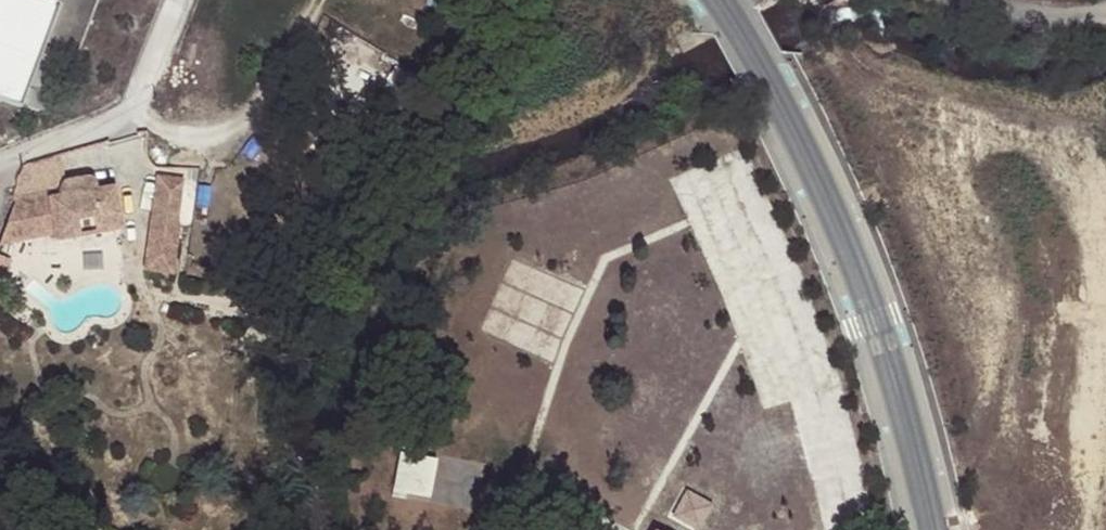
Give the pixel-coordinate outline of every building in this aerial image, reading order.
[(23,109),(24,106),(32,86),(61,7),(44,0),(0,0),(0,100),(23,109)] [(61,7),(32,86),(53,93),(67,58),(75,62),(99,0),(44,0),(61,7)] [(32,86),(24,106),(35,111),(47,109),(53,93),(32,86)] [(52,190),(14,198),(10,216),(1,242),(57,232),(58,239),(122,226),(114,185),(98,189),(96,181),(96,180),(96,179),(95,179),(95,178),(94,178),(93,178),(93,177),(92,177),(92,178),(71,182),(70,182),(69,182),(68,182),(68,183),(67,183),(67,184),(66,184),(66,185),(61,196),(54,198),(52,190)] [(186,182),(162,179),(159,196),(154,220),(147,271),(174,276),(182,227),(180,225),(186,182)] [(401,456),(395,493),(432,499),(438,462),(401,456)] [(674,519),(695,529),(702,529),(714,508),(688,494),(674,519)]
